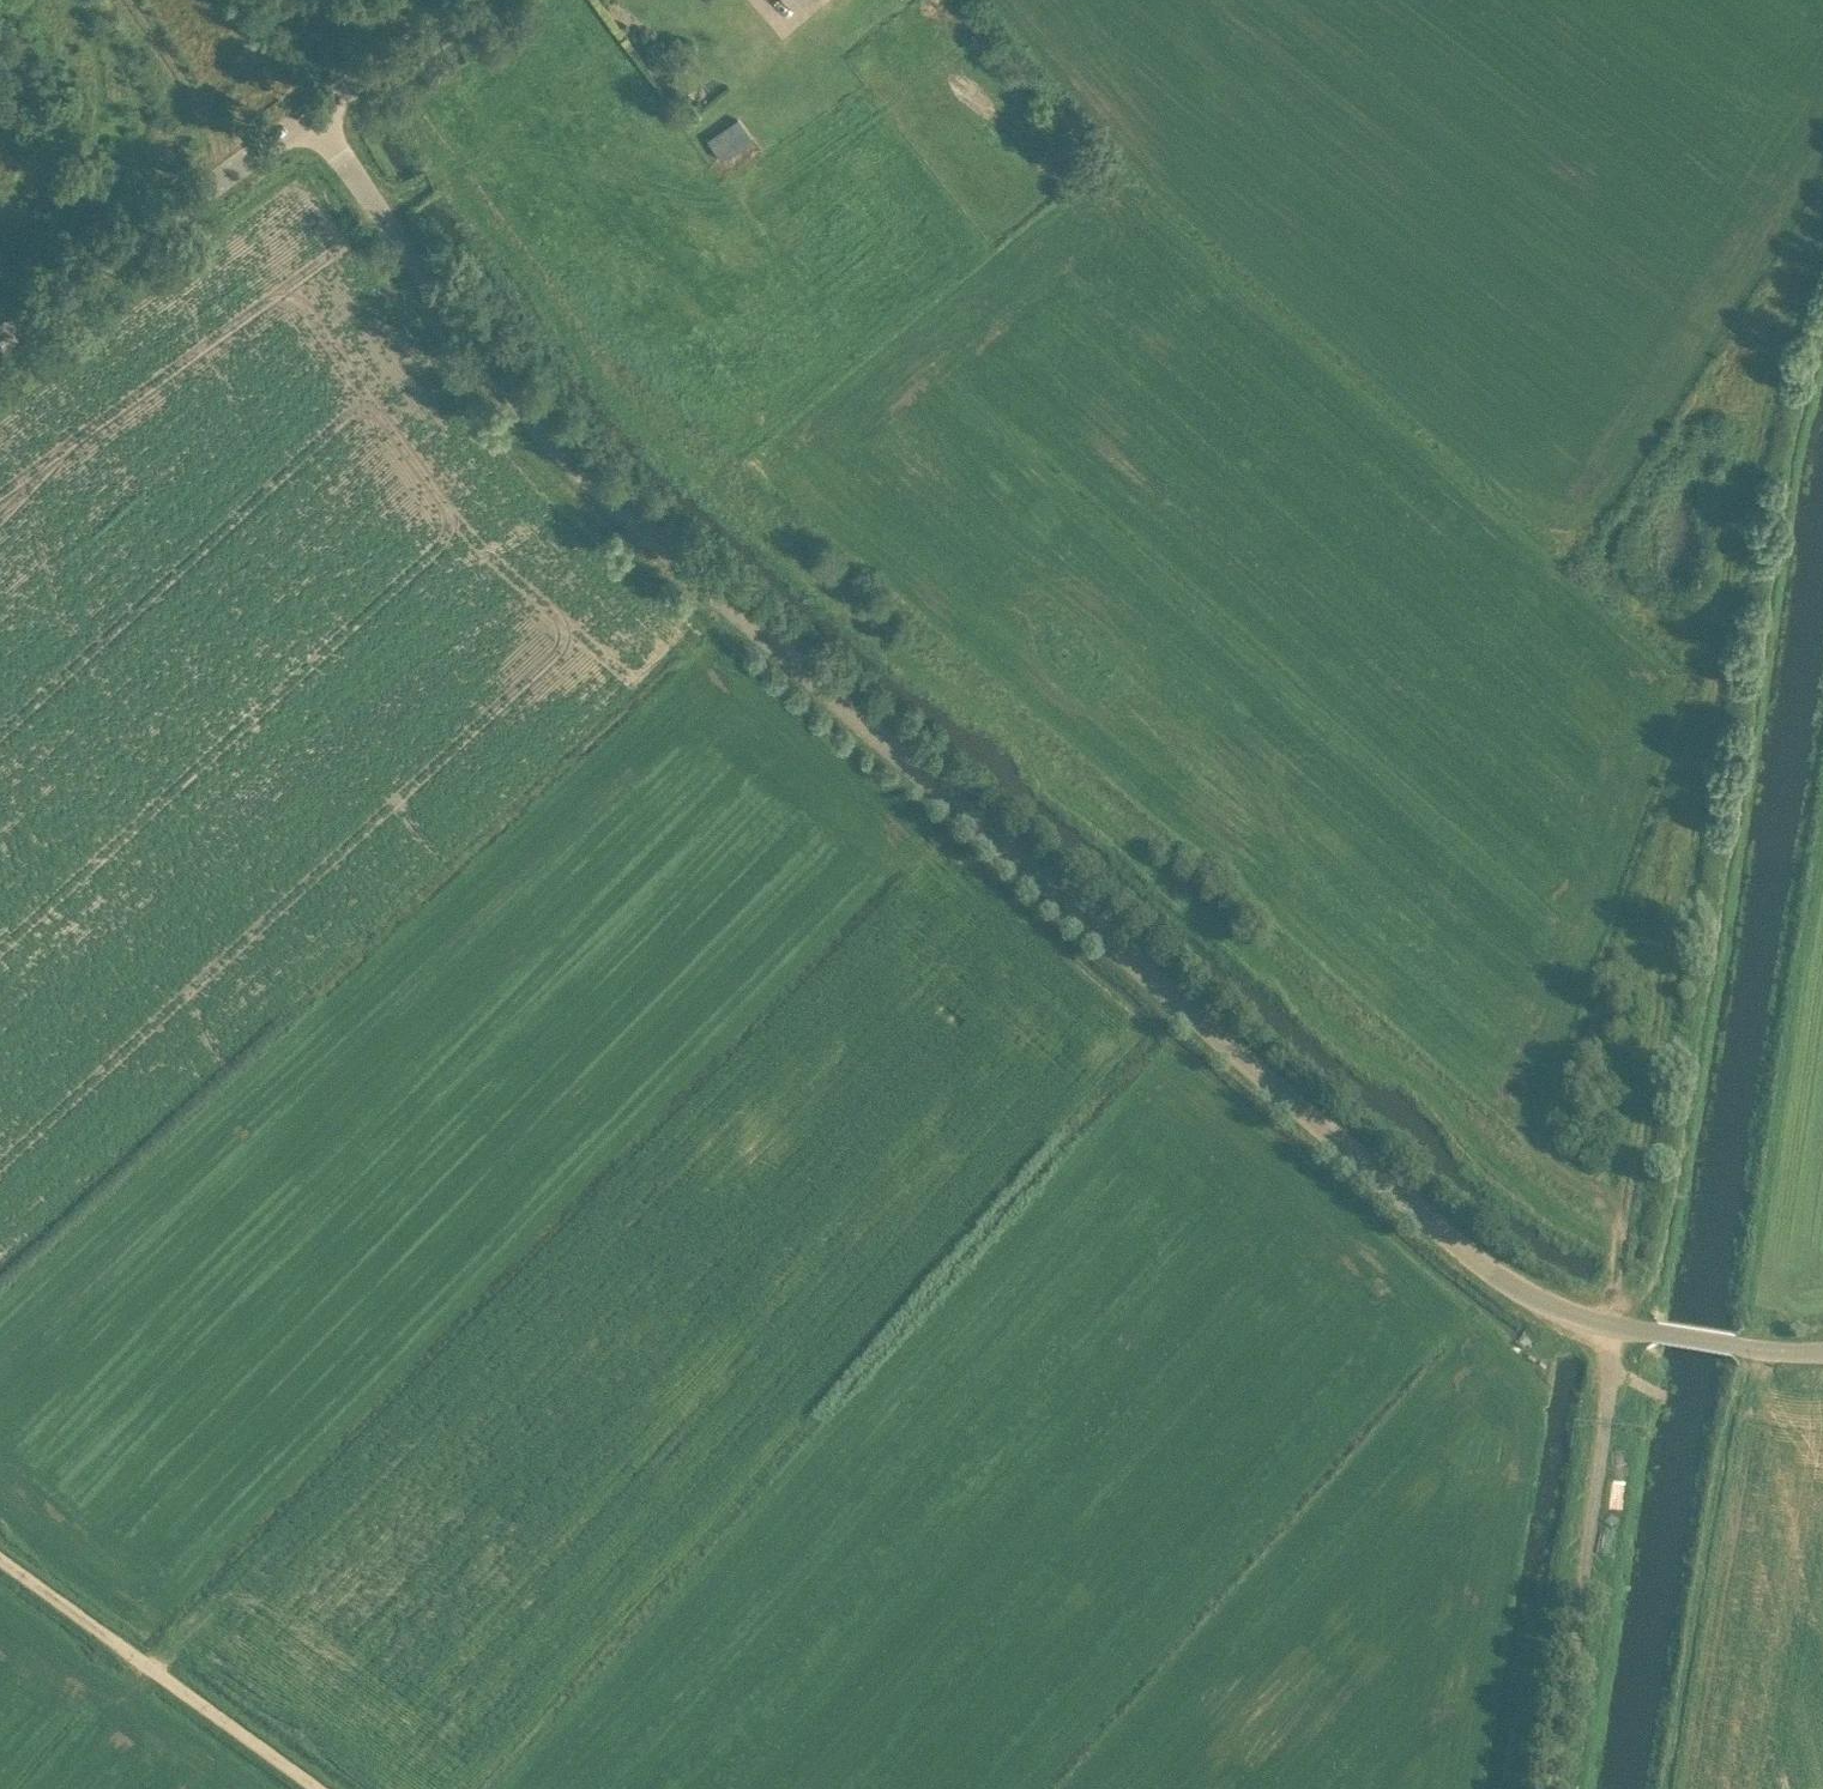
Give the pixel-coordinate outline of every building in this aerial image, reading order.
[(705,136),(718,156),(748,137),(735,117),(705,136)]
